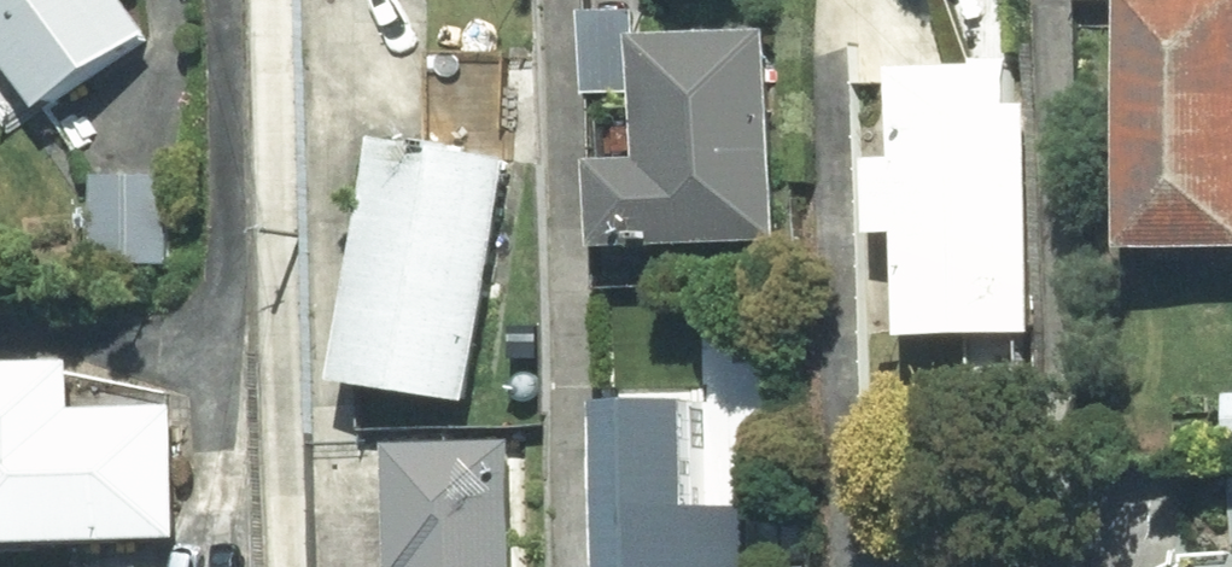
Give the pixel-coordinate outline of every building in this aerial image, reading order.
[(62,111),(164,37),(138,0),(0,0),(0,25),(62,111)] [(1147,248),(1231,252),(1231,0),(1159,0),(1147,248)] [(653,13),(597,12),(595,95),(651,96),(653,13)] [(661,161),(613,162),(615,248),(788,243),(782,36),(658,40),(661,161)] [(519,63),(440,60),(437,141),(515,145),(519,63)] [(1042,109),(1025,108),(1026,69),(913,68),(912,160),(891,160),(889,238),(923,238),(921,337),(1038,339),(1042,109)] [(485,406),(517,164),(389,147),(357,389),(485,406)] [(179,180),(108,173),(99,267),(170,274),(179,180)] [(98,551),(98,543),(190,547),(194,417),(84,414),(86,366),(0,363),(0,548),(98,551)] [(628,403),(625,566),(762,566),(765,405),(628,403)] [(519,445),(452,446),(452,454),(395,455),(397,566),(521,566),(519,445)]
